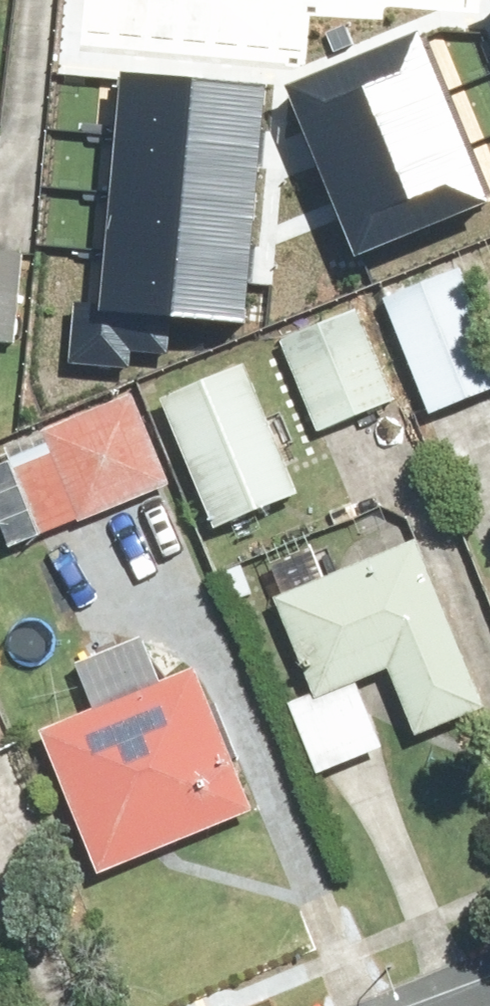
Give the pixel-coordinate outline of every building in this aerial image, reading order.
[(292,86),(315,142),(440,90),(417,34),(292,86)] [(72,305),(66,362),(124,367),(127,344),(169,349),(172,316),(246,323),(271,85),(117,69),(92,307),(72,305)] [(315,142),(339,198),(463,146),(440,90),(315,142)] [(339,198),(362,254),(487,202),(463,146),(339,198)] [(32,335),(37,238),(0,236),(0,333),(32,335)] [(397,295),(442,411),(489,393),(489,287),(481,263),(397,295)] [(376,298),(285,331),(323,436),(414,404),(376,298)] [(262,350),(163,387),(216,526),(314,489),(262,350)] [(144,383),(4,442),(46,540),(186,481),(144,383)] [(259,584),(332,767),(489,705),(489,661),(433,516),(259,584)] [(462,534),(489,604),(489,523),(462,534)] [(209,651),(51,713),(113,869),(271,807),(209,651)]
